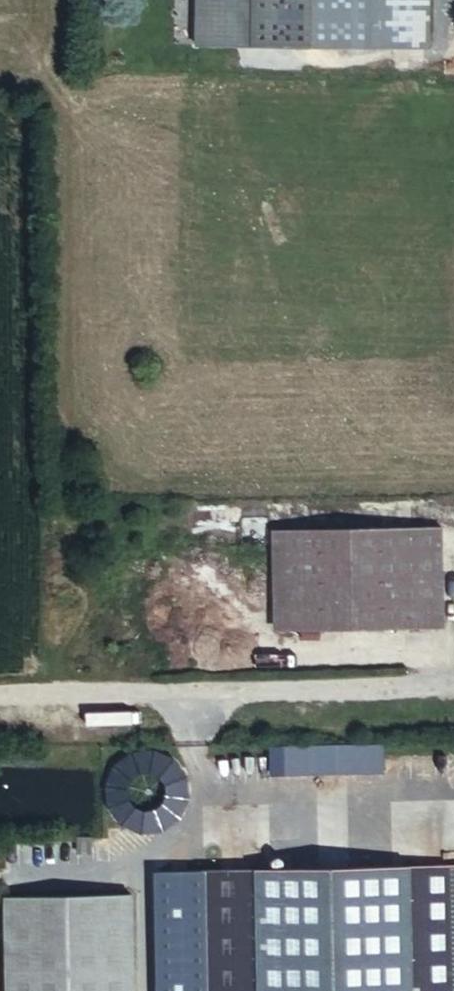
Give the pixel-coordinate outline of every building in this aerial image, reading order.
[(224,49),(429,53),(430,0),(193,0),(192,49),(204,49),(224,49)] [(284,530),(286,631),(442,626),(439,526),(284,530)] [(270,631),(286,631),(284,530),(267,530),(270,631)] [(386,746),(284,747),(284,777),(386,776),(386,746)] [(226,865),(229,990),(453,990),(453,862),(226,865)] [(226,865),(201,866),(202,990),(229,990),(226,865)]
